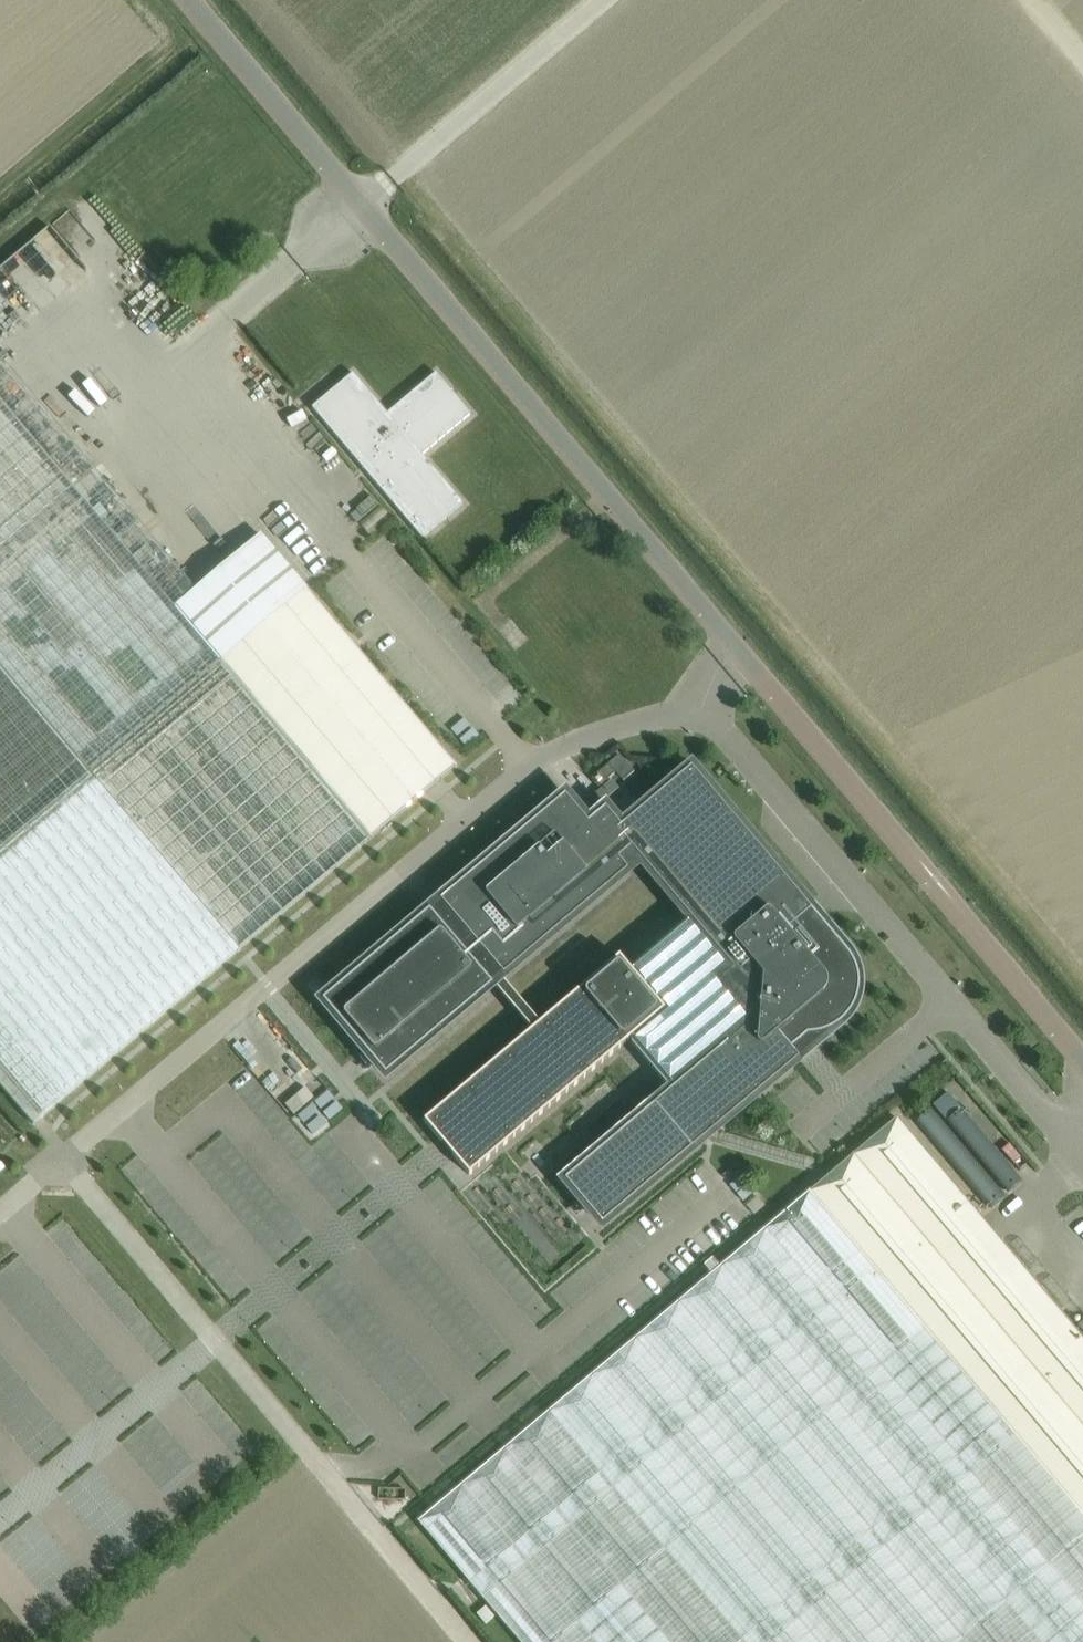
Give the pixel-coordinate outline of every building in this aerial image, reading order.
[(105,249),(86,226),(107,209),(89,189),(1,262),(8,271),(0,277),(0,290),(23,317),(105,249)] [(108,291),(98,297),(107,315),(117,309),(108,291)] [(82,336),(93,328),(75,303),(64,311),(82,336)] [(33,1123),(456,765),(306,588),(264,534),(195,589),(173,606),(165,596),(187,579),(0,358),(0,1084),(33,1123)] [(352,372),(311,407),(422,537),(462,502),(422,455),(470,413),(436,372),(387,413),(352,372)] [(619,754),(608,763),(615,772),(623,780),(634,771),(619,754)] [(608,763),(591,778),(598,787),(615,772),(608,763)] [(385,1075),(492,984),(485,975),(493,968),(495,966),(498,970),(508,971),(622,874),(623,865),(618,858),(630,847),(690,918),(630,969),(619,956),(423,1120),(469,1174),(628,1039),(671,1089),(659,1100),(658,1109),(648,1108),(569,1175),(568,1185),(597,1219),(606,1220),(686,1153),(687,1143),(696,1144),(793,1062),(794,1053),(791,1049),(794,1046),(798,1048),(802,1046),(804,1042),(803,1038),(807,1035),(809,1036),(815,1035),(817,1035),(825,1032),(830,1030),(835,1027),(843,1021),(847,1017),(850,1012),(854,1005),(855,1003),(857,998),(858,992),(858,984),(858,977),(856,969),(854,963),(852,958),(847,951),(818,917),(808,924),(802,917),(806,914),(807,905),(695,773),(686,772),(621,827),(609,812),(600,812),(587,822),(569,800),(559,799),(445,896),(444,905),(455,918),(444,927),(429,909),(321,1000),(385,1075)] [(597,804),(617,787),(611,780),(591,797),(597,804)] [(305,1087),(295,1095),(304,1105),(314,1097),(305,1087)] [(959,1106),(947,1091),(932,1104),(943,1119),(959,1106)] [(295,1095),(285,1103),(293,1114),(304,1105),(295,1095)] [(978,1123),(997,1137),(1006,1125),(987,1111),(978,1123)] [(896,1117),(418,1521),(520,1641),(1082,1641),(1082,1339),(896,1117)] [(668,1213),(674,1202),(660,1194),(654,1205),(668,1213)] [(105,1411),(142,1447),(164,1483),(182,1500),(198,1491),(208,1480),(201,1469),(173,1442),(148,1400),(128,1381),(109,1392),(100,1402),(105,1411)] [(59,1439),(151,1525),(169,1507),(120,1461),(125,1455),(81,1414),(59,1439)] [(57,1439),(29,1459),(103,1563),(131,1544),(57,1439)] [(96,1571),(14,1473),(0,1485),(0,1502),(73,1590),(96,1571)]
